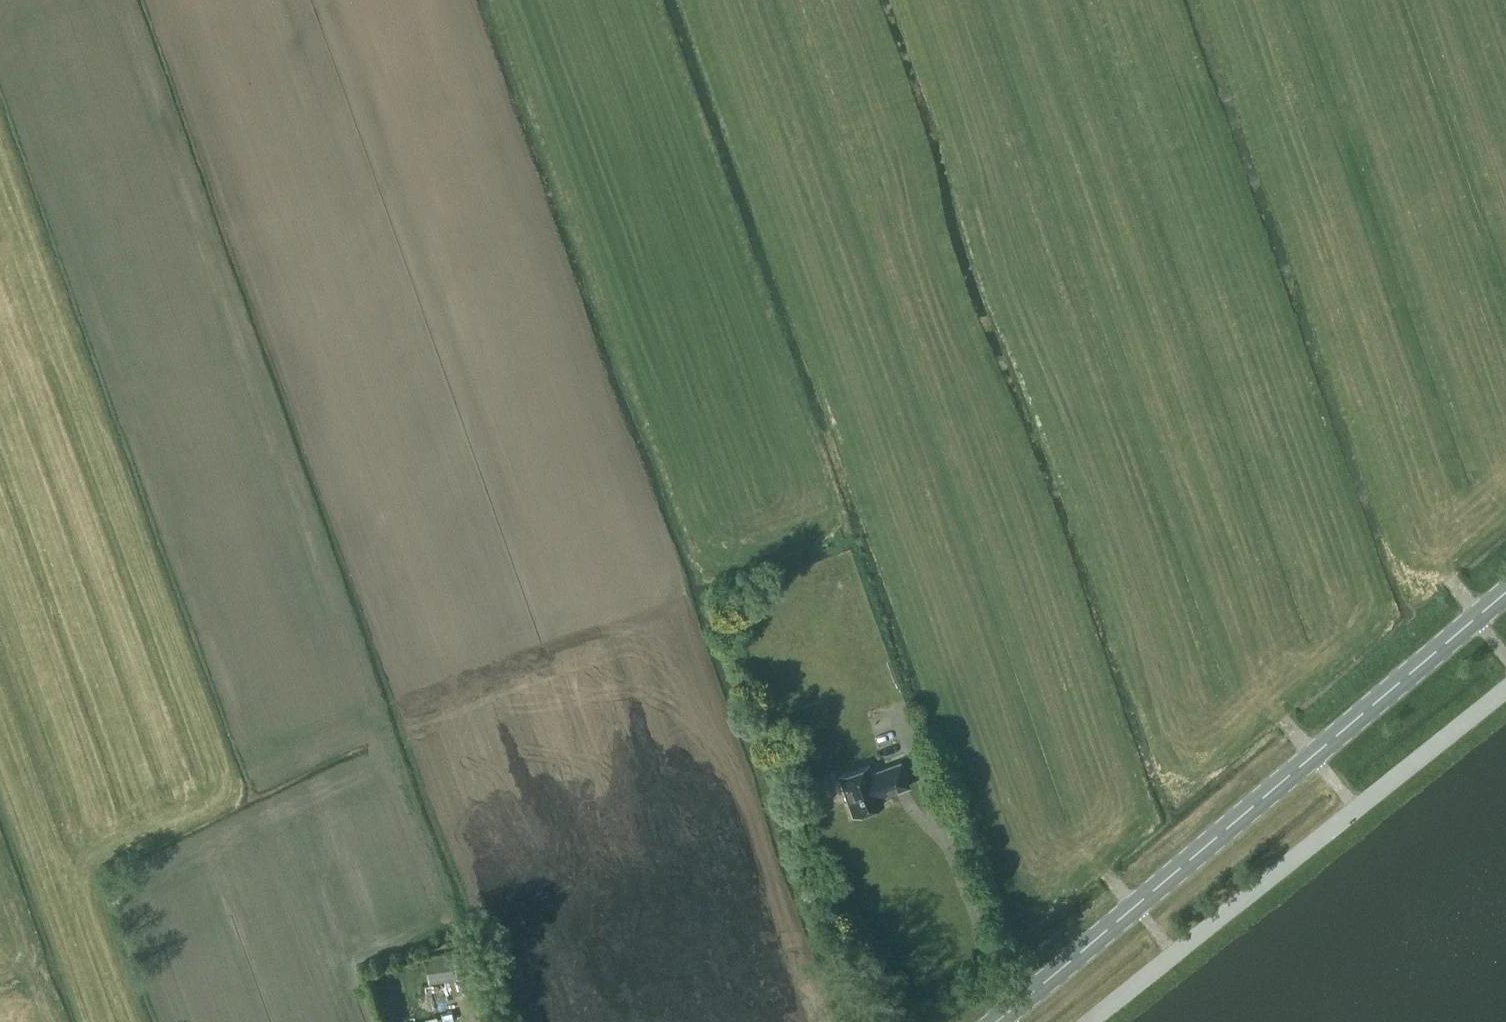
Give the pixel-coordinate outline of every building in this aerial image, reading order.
[(881,796),(909,785),(901,761),(872,772),(869,764),(839,775),(853,814),(883,803),(881,796)] [(830,785),(826,774),(815,778),(819,789),(830,785)] [(457,979),(452,951),(424,956),(428,984),(457,979)]
